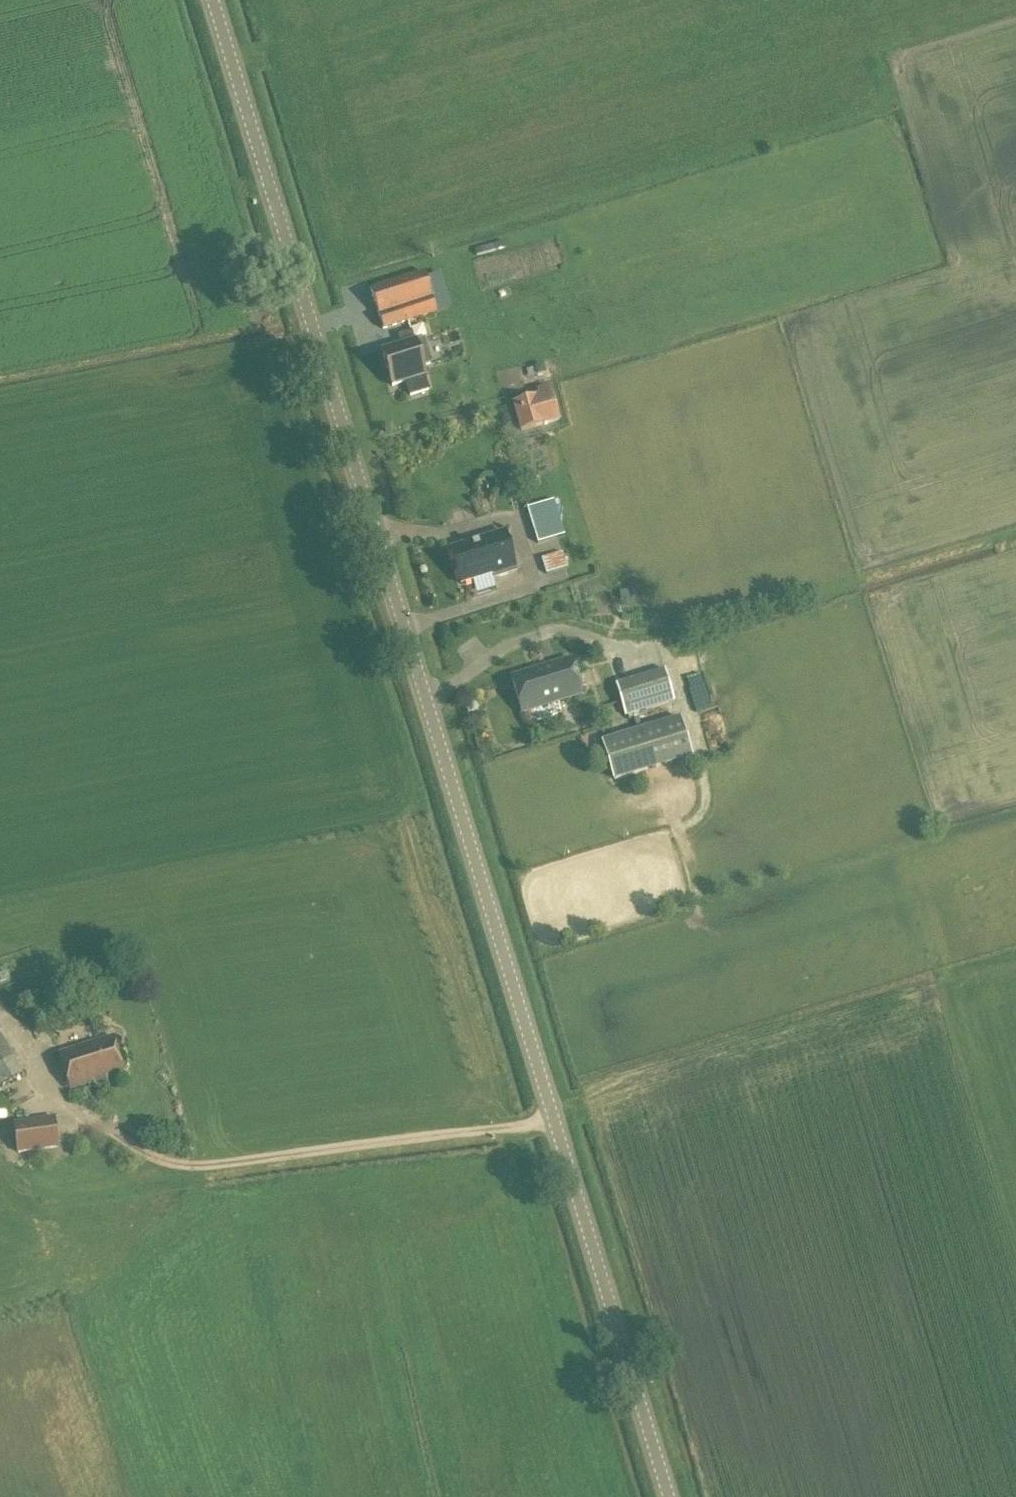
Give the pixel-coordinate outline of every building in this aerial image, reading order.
[(430,294),(423,273),(370,290),(383,330),(449,309),(442,290),(430,294)] [(422,341),(415,344),(413,339),(410,330),(398,334),(400,343),(380,349),(391,384),(405,380),(409,394),(427,388),(423,374),(424,374),(422,367),(429,365),(422,341)] [(538,394),(513,402),(520,429),(558,418),(549,386),(536,389),(538,394)] [(554,500),(546,503),(526,509),(537,545),(565,536),(554,500)] [(503,530),(450,547),(461,582),(492,573),(493,577),(515,570),(503,530)] [(541,559),(545,572),(546,575),(567,568),(562,553),(541,559)] [(522,713),(581,694),(571,660),(511,679),(522,713)] [(615,685),(619,703),(624,718),(632,716),(675,702),(664,670),(615,685)] [(727,726),(720,704),(702,709),(709,732),(727,726)] [(693,757),(680,717),(600,741),(613,782),(693,757)] [(23,1074),(0,1036),(0,1087),(23,1074)] [(105,1078),(122,1073),(111,1038),(60,1054),(70,1089),(94,1082),(95,1086),(107,1083),(105,1078)] [(18,1154),(58,1149),(54,1116),(14,1120),(18,1154)]
